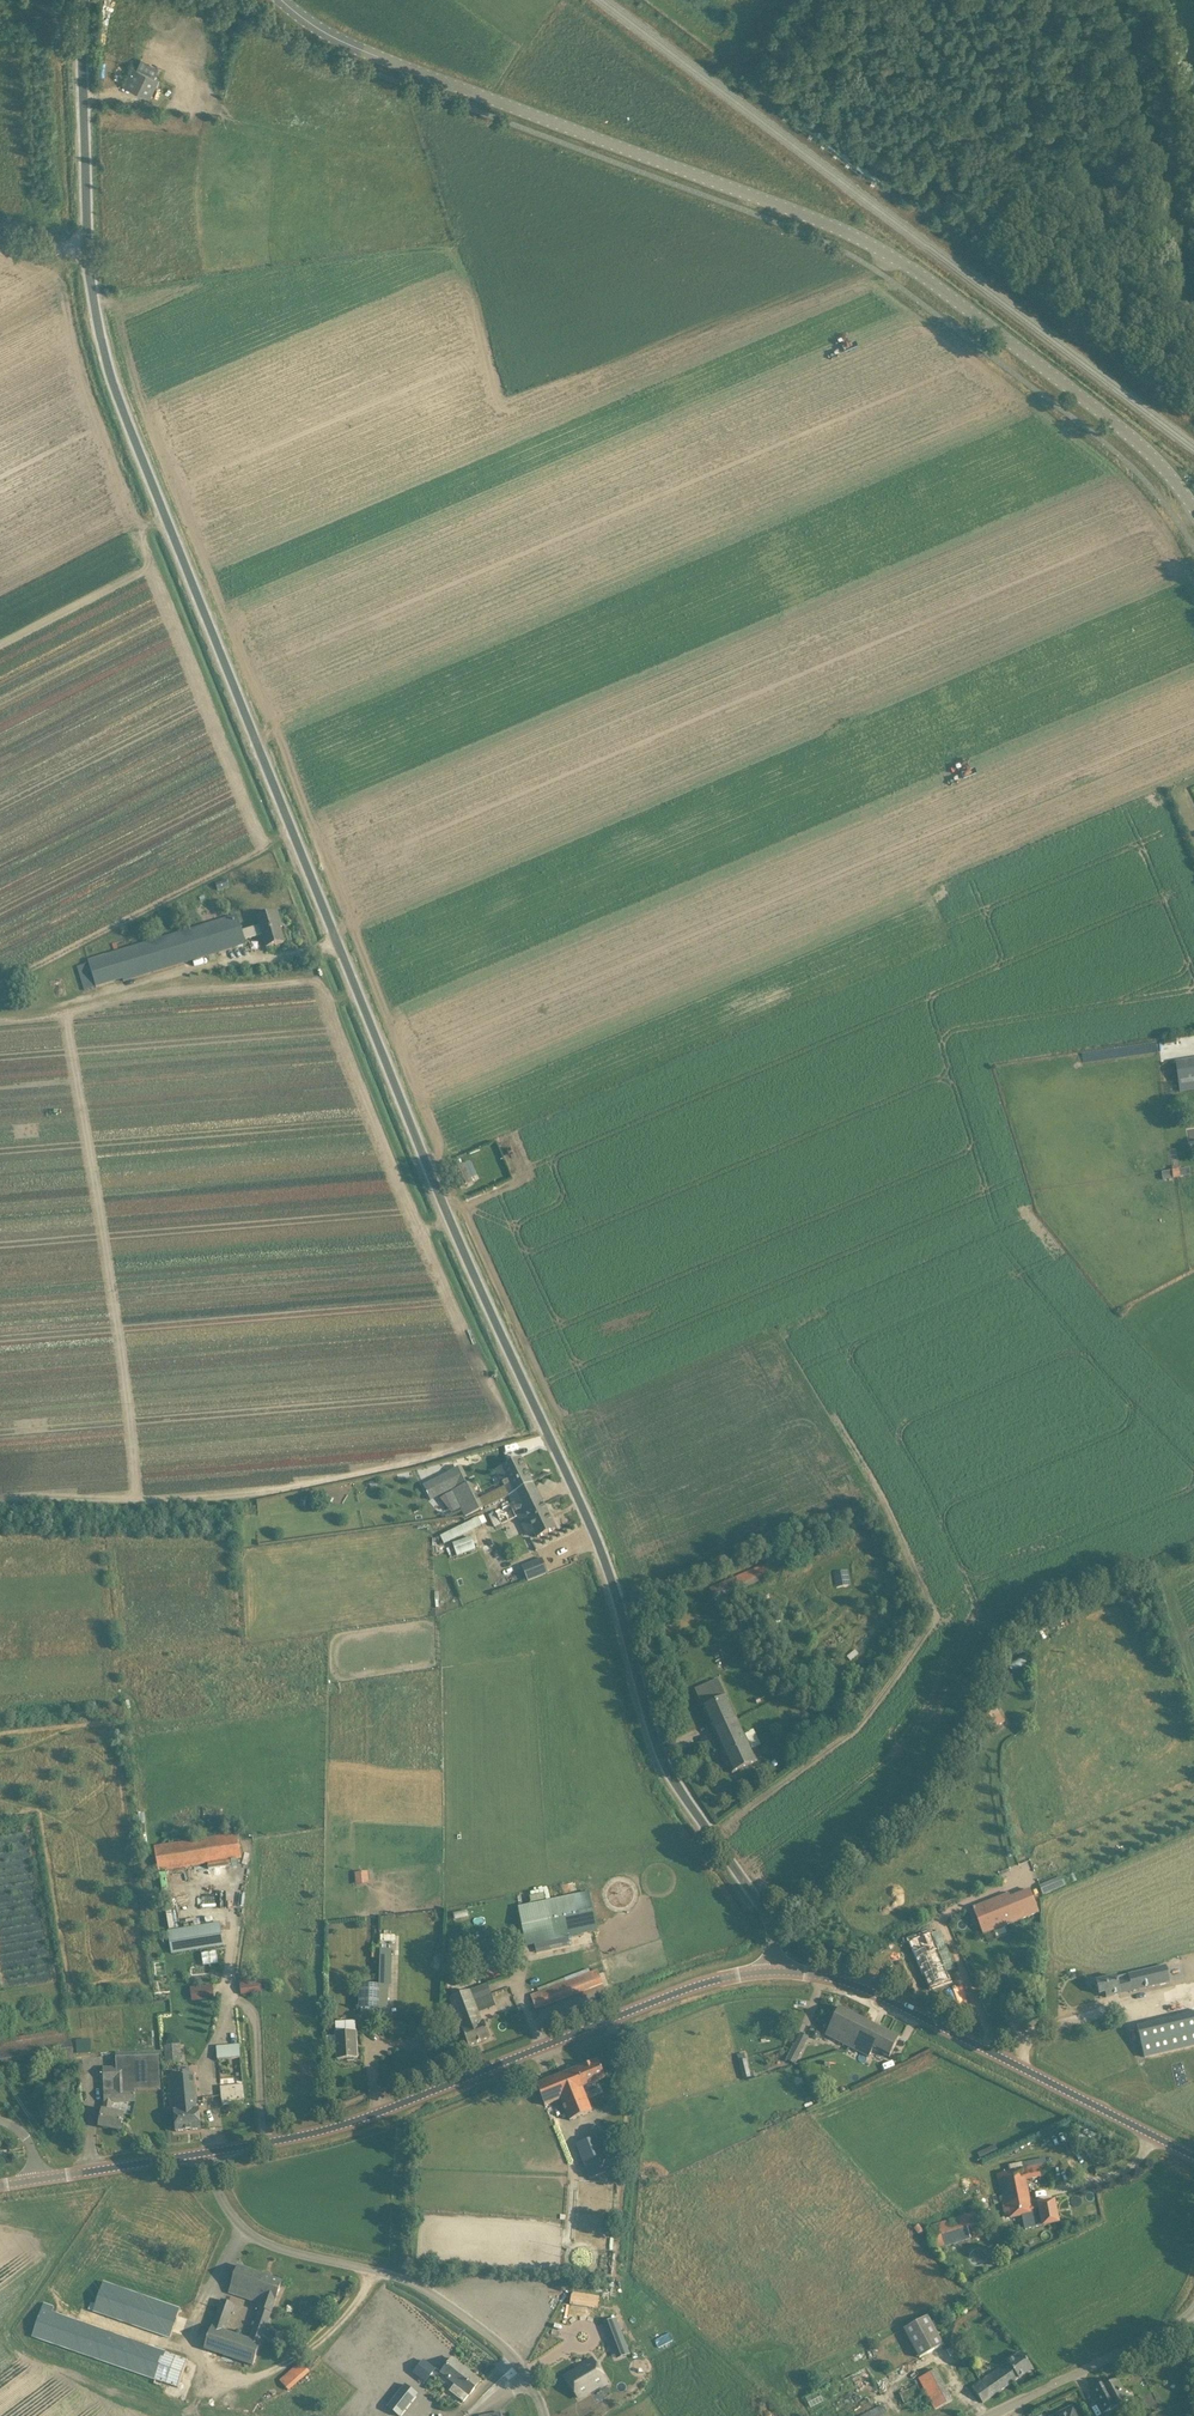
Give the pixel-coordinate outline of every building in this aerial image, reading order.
[(133,66),(124,85),(149,97),(158,78),(133,66)] [(227,879),(215,882),(217,891),(229,888),(227,879)] [(227,920),(115,954),(123,980),(124,982),(247,944),(245,941),(263,935),(267,948),(284,943),(278,922),(280,921),(278,913),(258,919),(261,926),(243,931),(238,916),(227,920)] [(1176,1063),(1181,1093),(1193,1091),(1193,1061),(1176,1063)] [(453,1170),(461,1188),(473,1183),(464,1165),(453,1170)] [(1172,1171),(1173,1179),(1181,1178),(1181,1177),(1180,1170),(1180,1169),(1179,1166),(1172,1167),(1173,1170),(1173,1171),(1172,1171)] [(496,1470),(508,1496),(533,1484),(521,1458),(496,1470)] [(484,1509),(470,1483),(451,1492),(464,1518),(484,1509)] [(543,1504),(533,1484),(508,1496),(512,1504),(510,1505),(509,1503),(502,1507),(503,1508),(495,1512),(502,1525),(518,1517),(527,1537),(535,1533),(537,1538),(545,1535),(556,1529),(543,1504)] [(483,1516),(441,1535),(445,1543),(486,1525),(483,1516)] [(476,1549),(471,1537),(453,1544),(457,1556),(476,1549)] [(548,1573),(543,1560),(522,1568),(527,1581),(548,1573)] [(709,1589),(715,1602),(779,1573),(774,1561),(709,1589)] [(1007,1664),(1014,1676),(1033,1665),(1026,1653),(1007,1664)] [(703,1708),(713,1731),(738,1720),(720,1681),(696,1692),(703,1708)] [(987,1734),(1005,1723),(997,1709),(979,1720),(987,1734)] [(744,1735),(738,1720),(713,1731),(733,1774),(757,1763),(751,1750),(761,1746),(754,1730),(744,1735)] [(155,1847),(159,1872),(241,1859),(237,1833),(155,1847)] [(356,1885),(369,1884),(368,1872),(355,1873),(356,1885)] [(1054,1881),(1057,1890),(1067,1886),(1063,1877),(1054,1881)] [(974,1908),(985,1935),(1041,1913),(1042,1913),(1042,1900),(1044,1899),(1043,1899),(1038,1886),(1024,1891),(1026,1896),(1010,1902),(1007,1894),(974,1908)] [(589,1892),(518,1907),(526,1947),(597,1932),(589,1892)] [(173,1952),(225,1945),(222,1922),(170,1930),(173,1952)] [(950,1982),(947,1974),(955,1971),(947,1949),(939,1952),(934,1941),(912,1950),(928,1991),(950,1982)] [(372,1959),(381,1959),(381,1950),(373,1950),(372,1959)] [(219,1952),(203,1952),(204,1964),(219,1963),(219,1952)] [(1175,1985),(1186,1982),(1191,1981),(1186,1958),(1124,1973),(1126,1980),(1118,1982),(1117,1977),(1096,1982),(1099,1995),(1105,1993),(1106,1998),(1174,1982),(1175,1985)] [(599,1973),(598,1973),(597,1970),(530,1995),(536,2009),(603,1984),(599,1973)] [(240,1979),(242,1995),(261,1993),(259,1977),(240,1979)] [(389,1986),(380,1986),(360,1985),(360,2009),(379,2009),(379,2007),(388,2008),(388,2001),(389,1986)] [(450,2000),(465,2035),(469,2046),(490,2038),(486,2027),(484,2022),(480,2024),(472,2005),(491,1997),(486,1985),(450,2000)] [(214,1999),(212,1986),(191,1989),(192,2002),(214,1999)] [(866,2020),(865,2020),(840,2007),(826,2035),(851,2048),(866,2020)] [(1156,2055),(1193,2046),(1193,2014),(1137,2027),(1145,2058),(1156,2055)] [(851,2048),(870,2057),(874,2050),(890,2057),(894,2049),(900,2038),(866,2020),(851,2048)] [(336,2034),(338,2060),(358,2059),(356,2033),(336,2034)] [(795,2065),(803,2047),(795,2043),(786,2061),(795,2065)] [(165,2061),(181,2060),(181,2044),(164,2045),(165,2061)] [(218,2045),(219,2059),(242,2058),(241,2044),(218,2045)] [(741,2073),(749,2071),(746,2059),(744,2054),(737,2055),(739,2061),(738,2061),(741,2073)] [(112,2103),(136,2102),(135,2092),(161,2091),(160,2056),(116,2058),(117,2067),(103,2068),(104,2083),(105,2094),(105,2103),(100,2127),(121,2131),(124,2116),(110,2113),(112,2103)] [(606,2079),(603,2072),(598,2061),(578,2069),(578,2068),(537,2085),(545,2107),(563,2100),(571,2121),(591,2113),(582,2089),(606,2079)] [(190,2073),(189,2065),(181,2065),(182,2074),(190,2073)] [(174,2112),(175,2120),(176,2132),(202,2130),(201,2118),(200,2109),(197,2109),(193,2075),(173,2077),(177,2112),(174,2112)] [(243,2085),(221,2087),(222,2105),(245,2103),(243,2085)] [(60,2105),(70,2107),(71,2101),(61,2099),(60,2105)] [(576,2146),(589,2180),(612,2171),(598,2137),(576,2146)] [(1010,2219),(1036,2214),(1039,2227),(1043,2227),(1043,2226),(1059,2223),(1054,2201),(1031,2206),(1026,2180),(1049,2176),(1047,2165),(997,2175),(1005,2216),(1009,2215),(1010,2219)] [(933,2252),(982,2237),(974,2212),(925,2228),(933,2252)] [(238,2266),(234,2277),(229,2293),(255,2302),(265,2275),(238,2266)] [(258,2308),(260,2309),(272,2313),(279,2293),(283,2281),(265,2275),(255,2302),(260,2304),(258,2308)] [(180,2308),(107,2282),(104,2281),(93,2313),(138,2329),(159,2336),(170,2340),(170,2339),(179,2313),(180,2311),(181,2308),(180,2308)] [(572,2304),(597,2308),(599,2298),(573,2294),(572,2304)] [(253,2365),(272,2313),(260,2309),(249,2338),(226,2330),(235,2304),(222,2300),(205,2348),(253,2365)] [(188,2359),(165,2351),(155,2348),(53,2312),(55,2307),(44,2303),(32,2338),(155,2381),(154,2385),(161,2387),(162,2383),(178,2389),(188,2359)] [(904,2330),(919,2359),(944,2346),(929,2317),(904,2330)] [(610,2337),(615,2350),(627,2345),(622,2332),(610,2337)] [(1033,2369),(1026,2359),(1022,2353),(972,2387),(983,2403),(1019,2379),(1033,2369)] [(453,2359),(445,2368),(441,2374),(455,2384),(450,2391),(465,2402),(469,2396),(470,2396),(474,2391),(481,2382),(453,2359)] [(581,2368),(566,2376),(579,2398),(600,2386),(601,2387),(607,2384),(592,2360),(580,2367),(581,2368)] [(279,2381),(289,2391),(311,2372),(301,2361),(279,2381)] [(424,2361),(414,2374),(425,2383),(436,2370),(424,2361)] [(939,2369),(920,2378),(936,2410),(955,2401),(939,2369)] [(1092,2390),(1105,2414),(1129,2400),(1123,2390),(1118,2380),(1101,2389),(1100,2386),(1092,2390)] [(387,2408),(398,2415),(401,2415),(418,2395),(405,2385),(387,2408)] [(1191,2407),(1193,2406),(1191,2401),(1189,2401),(1188,2400),(1180,2403),(1184,2411),(1192,2408),(1191,2407)] [(886,2410),(883,2405),(861,2415),(889,2415),(886,2410)] [(1071,2406),(1052,2415),(1076,2415),(1071,2406)]
